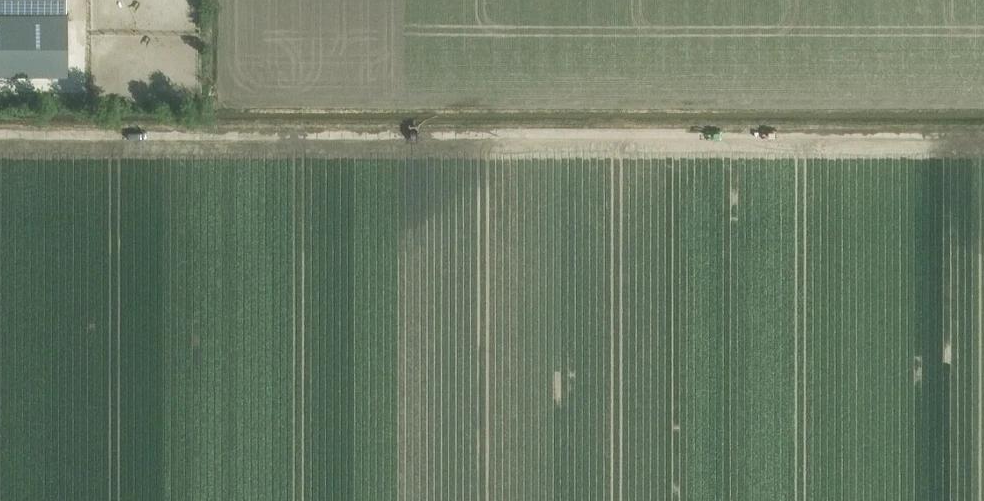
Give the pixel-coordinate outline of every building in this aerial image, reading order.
[(66,10),(66,0),(0,0),(0,10),(66,10)] [(0,10),(0,70),(60,70),(60,10),(0,10)]
